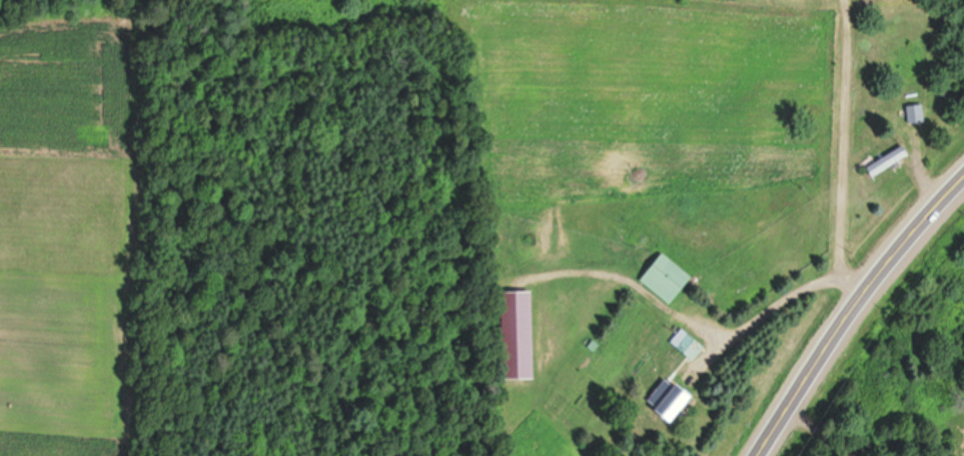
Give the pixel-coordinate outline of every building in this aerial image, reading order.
[(912,122),(928,121),(927,102),(911,103),(912,122)] [(915,153),(907,142),(871,166),(879,178),(915,153)] [(697,279),(670,252),(645,277),(672,304),(697,279)] [(509,374),(540,373),(537,289),(506,290),(509,374)] [(649,399),(678,421),(700,392),(682,379),(675,389),(663,380),(649,399)]
